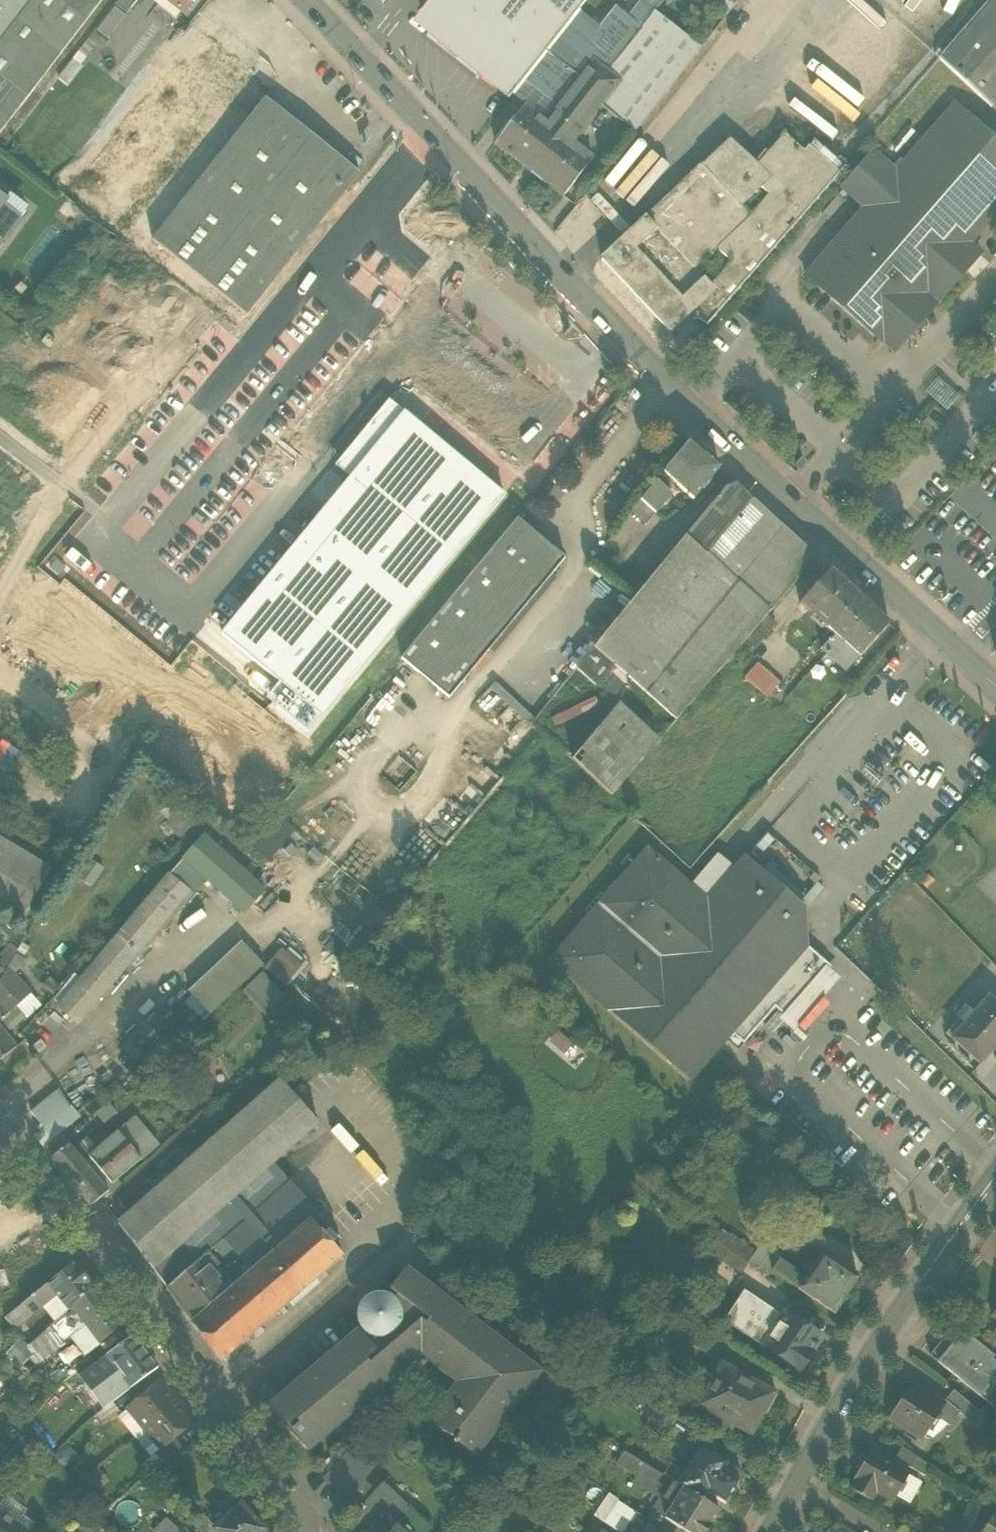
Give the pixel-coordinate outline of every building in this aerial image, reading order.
[(66,37),(18,0),(0,0),(0,134),(104,0),(95,0),(66,37)] [(66,37),(95,0),(18,0),(66,37)] [(116,5),(127,14),(138,0),(120,0),(116,5)] [(175,18),(189,0),(164,0),(159,6),(175,18)] [(426,36),(454,0),(430,0),(411,24),(426,36)] [(426,36),(508,100),(512,95),(546,52),(578,11),(587,0),(454,0),(426,36)] [(991,107),(995,101),(995,0),(989,0),(938,58),(991,107)] [(578,11),(546,52),(578,79),(586,69),(593,60),(603,68),(606,64),(610,67),(653,12),(639,1),(628,17),(615,6),(599,27),(578,11)] [(114,7),(95,31),(108,40),(126,16),(114,7)] [(654,10),(653,12),(610,67),(613,70),(610,73),(621,81),(613,91),(601,107),(634,133),(701,47),(654,10)] [(871,84),(890,93),(913,43),(863,21),(843,65),(852,70),(853,68),(860,71),(859,74),(873,80),(871,84)] [(152,241),(266,99),(186,36),(73,178),(152,241)] [(545,122),(578,79),(546,52),(512,95),(524,106),(545,122)] [(74,59),(57,80),(67,88),(84,67),(74,59)] [(593,60),(586,69),(613,91),(621,81),(610,73),(613,70),(610,67),(606,64),(603,68),(593,60)] [(601,107),(613,91),(586,69),(578,79),(545,122),(559,133),(572,143),(601,107)] [(359,173),(266,99),(152,241),(246,315),(359,173)] [(926,137),(995,198),(995,141),(954,105),(926,137)] [(495,144),(529,171),(559,133),(545,122),(524,106),(495,144)] [(572,143),(559,133),(529,171),(563,197),(592,159),(572,143)] [(701,165),(645,218),(647,220),(654,213),(665,225),(658,231),(713,290),(690,312),(694,316),(691,319),(701,319),(706,324),(843,166),(813,140),(803,151),(783,134),(766,153),(771,157),(761,168),(778,183),(749,216),(701,165)] [(995,213),(995,198),(926,137),(895,172),(872,152),(842,187),(865,207),(805,275),(883,343),(885,340),(897,326),(908,336),(909,336),(981,254),(969,244),(995,213)] [(723,146),(722,145),(701,165),(749,216),(778,183),(761,168),(734,144),(733,146),(723,146)] [(2,243),(28,210),(9,195),(7,199),(0,193),(0,241),(2,243)] [(645,218),(601,259),(670,331),(677,325),(680,329),(688,321),(687,320),(687,319),(691,319),(694,316),(690,312),(713,290),(658,231),(665,225),(654,213),(647,220),(645,218)] [(897,326),(885,340),(896,350),(908,336),(897,326)] [(368,360),(343,339),(325,360),(351,381),(368,360)] [(334,465),(350,478),(405,412),(389,399),(334,465)] [(308,732),(504,493),(405,412),(350,478),(222,634),(279,681),(285,687),(272,703),(308,732)] [(665,489),(667,487),(666,485),(665,482),(665,479),(666,475),(693,500),(702,488),(703,489),(710,481),(709,480),(719,467),(704,454),(703,455),(689,442),(641,501),(655,514),(671,494),(665,489)] [(595,684),(612,663),(750,497),(735,483),(726,487),(576,669),(595,684)] [(774,518),(750,497),(612,663),(636,684),(774,518)] [(632,512),(646,525),(655,514),(641,501),(632,512)] [(565,558),(516,518),(401,657),(449,698),(565,558)] [(816,557),(774,518),(636,684),(677,719),(816,557)] [(799,603),(828,628),(858,595),(830,569),(799,603)] [(889,624),(858,595),(828,628),(835,635),(835,634),(860,657),(889,624)] [(746,639),(757,648),(777,626),(766,616),(746,639)] [(846,672),(860,657),(835,634),(835,635),(830,639),(830,638),(828,640),(829,640),(820,649),(846,672)] [(744,678),(768,698),(781,684),(757,663),(744,678)] [(279,681),(266,698),(272,703),(285,687),(279,681)] [(529,725),(535,719),(495,681),(489,688),(529,725)] [(243,827),(313,738),(246,686),(192,755),(162,731),(146,751),(243,827)] [(572,759),(611,796),(656,744),(615,708),(572,759)] [(280,817),(253,849),(268,861),(295,829),(280,817)] [(201,878),(243,913),(264,889),(203,836),(182,861),(201,878)] [(20,920),(49,869),(0,839),(0,908),(20,920)] [(775,1008),(783,1015),(786,1018),(812,988),(801,978),(819,957),(807,946),(804,907),(746,857),(719,887),(702,872),(690,886),(647,849),(551,960),(689,1080),(730,1033),(743,1044),(775,1008)] [(201,878),(182,861),(168,877),(188,894),(201,878)] [(168,877),(116,938),(132,952),(136,955),(188,894),(168,877)] [(119,967),(132,952),(116,938),(56,1009),(75,1026),(123,970),(119,967)] [(241,941),(188,991),(192,995),(210,1014),(264,964),(241,941)] [(0,959),(0,969),(3,972),(4,973),(7,969),(18,950),(10,943),(0,959)] [(302,965),(282,948),(265,966),(285,984),(302,965)] [(119,967),(123,970),(136,955),(132,952),(119,967)] [(831,967),(819,957),(801,978),(812,988),(786,1018),(783,1015),(779,1019),(793,1032),(840,978),(829,969),(831,967)] [(19,982),(7,969),(4,973),(0,979),(0,1000),(19,982)] [(263,972),(242,991),(269,1020),(290,1001),(263,972)] [(19,982),(0,1000),(0,1007),(7,1015),(30,994),(19,982)] [(203,1021),(210,1014),(192,995),(185,1003),(203,1021)] [(980,1064),(995,1047),(995,1002),(991,997),(965,1024),(961,1020),(948,1033),(980,1064)] [(2,1029),(0,1031),(0,1058),(15,1045),(2,1029)] [(313,1223),(320,1216),(272,1162),(317,1122),(281,1081),(117,1222),(166,1288),(205,1255),(215,1267),(211,1270),(219,1279),(217,1281),(221,1287),(229,1280),(229,1281),(233,1278),(236,1281),(232,1284),(234,1285),(190,1321),(221,1361),(342,1257),(313,1223)] [(30,1111),(43,1128),(70,1107),(58,1088),(30,1111)] [(118,1113),(109,1102),(95,1113),(105,1124),(118,1113)] [(81,1116),(72,1106),(57,1119),(65,1129),(81,1116)] [(135,1118),(104,1145),(126,1171),(157,1145),(135,1118)] [(44,1129),(53,1139),(65,1129),(57,1119),(44,1129)] [(34,1138),(42,1148),(53,1139),(44,1129),(41,1131),(34,1138)] [(50,1158),(70,1182),(88,1167),(83,1162),(70,1147),(67,1143),(50,1158)] [(116,1179),(126,1171),(104,1145),(83,1162),(88,1167),(105,1188),(116,1179)] [(105,1188),(88,1167),(70,1182),(90,1206),(108,1191),(105,1188)] [(108,1191),(112,1196),(124,1186),(116,1179),(105,1188),(108,1191)] [(715,1239),(749,1263),(757,1253),(722,1228),(715,1239)] [(742,1274),(749,1263),(715,1239),(707,1250),(742,1274)] [(757,1253),(749,1263),(768,1276),(772,1271),(780,1260),(782,1257),(763,1244),(757,1253)] [(772,1271),(834,1313),(846,1296),(844,1295),(856,1277),(822,1253),(815,1263),(810,1260),(804,1269),(810,1272),(804,1280),(793,1272),(794,1270),(780,1260),(772,1271)] [(166,1288),(190,1321),(234,1285),(232,1284),(236,1281),(233,1278),(229,1281),(229,1280),(221,1287),(217,1281),(219,1279),(211,1270),(215,1267),(205,1255),(166,1288)] [(56,1319),(68,1335),(85,1322),(100,1341),(123,1323),(94,1286),(75,1261),(10,1313),(19,1324),(50,1299),(58,1308),(62,1314),(56,1319)] [(397,1296),(392,1302),(383,1314),(389,1321),(383,1327),(379,1323),(369,1332),(363,1337),(358,1332),(346,1342),(351,1348),(276,1413),(307,1449),(317,1441),(311,1435),(422,1340),(429,1345),(432,1348),(425,1356),(456,1380),(460,1374),(463,1377),(470,1382),(436,1426),(449,1436),(455,1429),(459,1433),(454,1440),(453,1442),(455,1444),(457,1442),(467,1450),(516,1388),(522,1392),(538,1373),(405,1270),(390,1290),(397,1296)] [(363,1325),(369,1332),(379,1323),(383,1327),(389,1321),(383,1314),(392,1302),(386,1299),(378,1297),(370,1300),(363,1306),(360,1314),(363,1325)] [(763,1346),(778,1323),(745,1301),(737,1314),(736,1313),(729,1324),(762,1346),(763,1346)] [(822,1337),(785,1312),(784,1314),(778,1323),(763,1346),(800,1371),(812,1354),(811,1354),(822,1337)] [(56,1319),(49,1326),(54,1333),(45,1341),(40,1335),(32,1343),(45,1360),(72,1339),(68,1335),(56,1319)] [(700,1335),(718,1347),(727,1333),(709,1322),(700,1335)] [(995,1409),(995,1363),(992,1360),(994,1357),(954,1325),(930,1355),(995,1409)] [(49,1326),(40,1335),(45,1341),(54,1333),(49,1326)] [(91,1393),(102,1408),(112,1401),(157,1367),(132,1335),(93,1363),(78,1374),(85,1384),(113,1363),(119,1372),(91,1393)] [(317,1441),(429,1345),(422,1340),(311,1435),(317,1441)] [(270,1407),(276,1413),(351,1348),(346,1342),(270,1407)] [(76,1370),(78,1374),(93,1363),(84,1353),(71,1363),(76,1370)] [(85,1384),(91,1393),(119,1372),(113,1363),(85,1384)] [(733,1424),(749,1433),(762,1410),(766,1412),(776,1394),(758,1384),(759,1382),(736,1369),(734,1372),(722,1365),(715,1377),(703,1370),(701,1374),(694,1370),(691,1376),(697,1380),(694,1385),(706,1392),(700,1404),(715,1413),(712,1418),(730,1429),(733,1424)] [(429,1421),(436,1426),(470,1382),(463,1377),(429,1421)] [(160,1448),(161,1448),(174,1437),(193,1421),(184,1410),(185,1408),(171,1391),(169,1392),(160,1381),(127,1408),(160,1448)] [(921,1440),(935,1417),(943,1405),(943,1404),(911,1384),(889,1419),(910,1433),(921,1440)] [(474,1455),(522,1392),(516,1388),(467,1450),(474,1455)] [(958,1413),(961,1416),(970,1404),(954,1391),(944,1402),(958,1413)] [(96,1413),(102,1421),(119,1409),(112,1401),(102,1408),(96,1413)] [(944,1402),(943,1404),(943,1405),(935,1417),(949,1426),(958,1413),(944,1402)] [(961,1416),(970,1424),(980,1412),(970,1404),(961,1416)] [(455,1429),(449,1436),(454,1440),(459,1433),(455,1429)] [(154,1453),(162,1462),(181,1446),(174,1437),(161,1448),(160,1448),(154,1453)] [(701,1445),(677,1484),(684,1489),(702,1500),(706,1494),(723,1504),(738,1481),(736,1479),(740,1473),(725,1463),(727,1461),(701,1445)] [(895,1458),(924,1475),(930,1465),(902,1446),(895,1458)] [(851,1488),(871,1500),(877,1490),(893,1499),(895,1495),(907,1474),(909,1471),(871,1449),(865,1459),(867,1460),(851,1488)] [(635,1474),(636,1475),(643,1463),(623,1451),(616,1462),(635,1474)] [(325,1479),(348,1500),(363,1479),(364,1477),(360,1474),(365,1468),(348,1453),(325,1479)] [(656,1471),(643,1463),(636,1475),(635,1474),(633,1477),(645,1488),(656,1471)] [(667,1517),(675,1504),(666,1498),(675,1483),(656,1471),(645,1488),(665,1500),(658,1511),(667,1517)] [(923,1483),(907,1474),(895,1495),(911,1504),(923,1483)] [(357,1507),(358,1506),(362,1502),(365,1505),(377,1492),(363,1479),(348,1500),(357,1507)] [(989,1512),(995,1501),(995,1483),(993,1481),(981,1501),(978,1506),(989,1512)] [(677,1484),(675,1483),(666,1498),(675,1504),(684,1489),(677,1484)] [(367,1531),(370,1531),(384,1517),(392,1525),(396,1521),(408,1531),(427,1531),(431,1527),(409,1506),(406,1510),(382,1487),(377,1492),(365,1505),(361,1509),(352,1518),(367,1531)] [(684,1489),(675,1504),(667,1517),(668,1518),(690,1531),(706,1531),(719,1511),(702,1500),(684,1489)] [(222,1504),(231,1513),(241,1504),(245,1509),(250,1505),(236,1490),(222,1504)] [(623,1531),(655,1531),(658,1528),(636,1512),(638,1512),(605,1490),(591,1511),(623,1531)] [(0,1501),(0,1512),(28,1531),(35,1522),(24,1514),(27,1510),(5,1494),(2,1498),(0,1501)] [(245,1509),(241,1504),(231,1513),(215,1528),(214,1528),(217,1531),(262,1531),(264,1530),(245,1509)] [(660,1529),(668,1518),(667,1517),(658,1511),(651,1507),(638,1512),(636,1512),(658,1528),(660,1529)] [(995,1510),(983,1531),(995,1531),(995,1510)] [(28,1531),(0,1512),(0,1531),(28,1531)] [(195,1525),(196,1527),(206,1518),(205,1516),(195,1525)] [(396,1521),(392,1525),(384,1517),(370,1531),(408,1531),(396,1521)] [(181,1531),(166,1518),(153,1531),(154,1531),(182,1531),(181,1531)] [(206,1518),(196,1527),(201,1531),(217,1531),(214,1528),(215,1528),(206,1518)]
